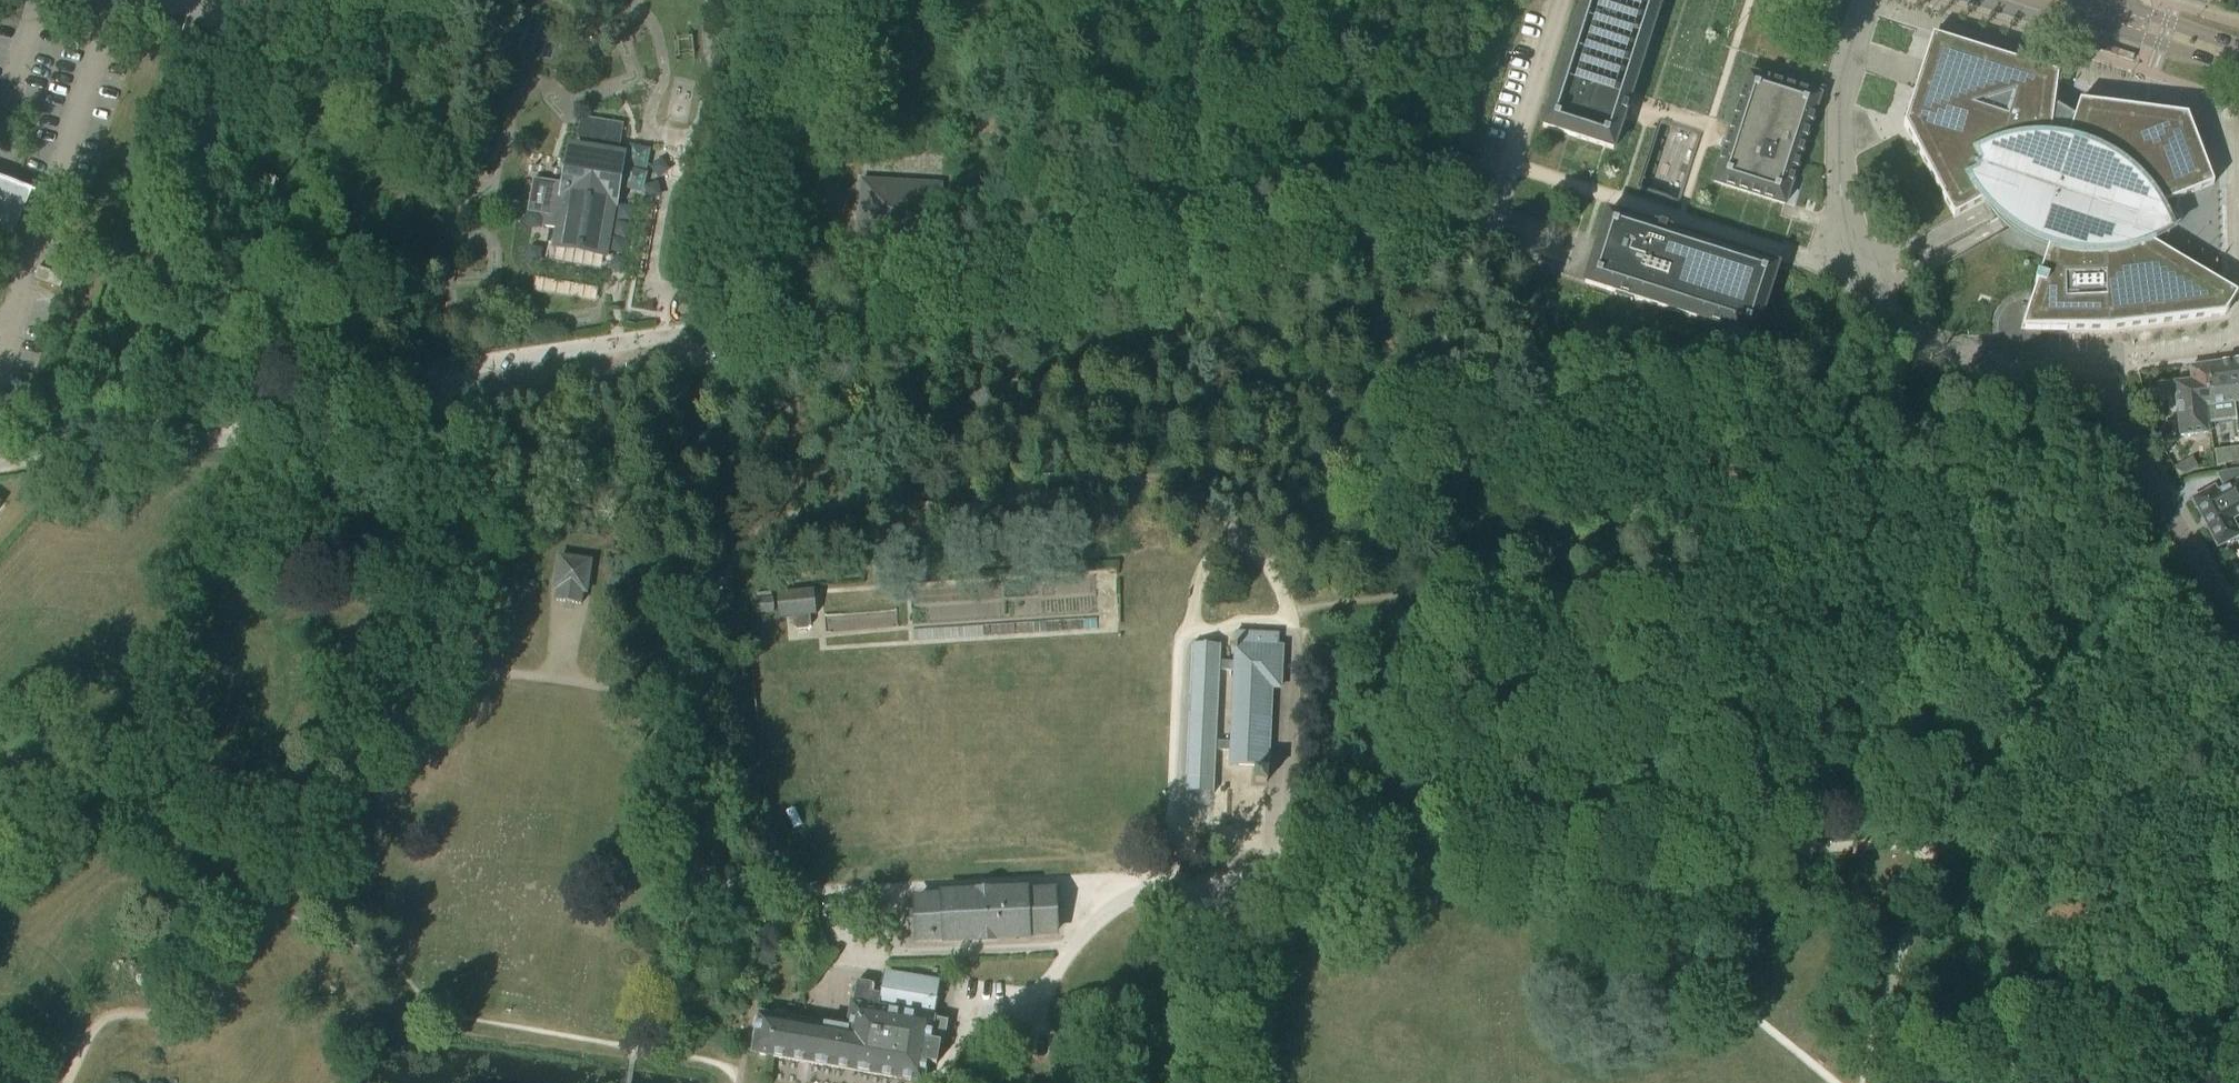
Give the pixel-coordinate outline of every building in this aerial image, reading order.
[(1931,177),(1930,173),(1906,120),(1894,117),(1921,32),(1852,10),(1830,79),(1720,44),(1734,0),(1582,0),(1510,223),(1572,243),(1526,386),(1717,447),(1811,156),(1832,163),(1887,163),(1931,177)] [(2023,328),(2108,330),(2225,315),(2238,294),(2163,250),(2171,225),(2174,225),(2176,225),(2177,224),(2178,223),(2180,222),(2181,221),(2181,219),(2182,218),(2182,216),(2181,215),(2181,213),(2180,212),(2179,211),(2178,210),(2176,209),(2180,198),(2214,184),(2187,117),(2079,101),(2074,117),(2054,105),(2055,95),(2058,76),(1932,36),(1904,125),(1930,173),(1931,177),(1954,218),(1986,201),(1991,209),(2003,223),(2005,224),(2010,228),(2018,233),(2025,238),(2033,242),(2041,245),(2048,248),(2039,275),(2038,275),(2035,283),(2037,283),(2023,328)] [(531,179),(525,210),(544,214),(542,226),(559,229),(556,246),(604,254),(620,163),(571,155),(566,185),(551,182),(531,179)] [(11,240),(33,192),(37,194),(38,193),(29,189),(12,182),(15,173),(2,169),(0,175),(0,236),(11,240)] [(939,244),(942,184),(862,180),(859,240),(881,241),(880,263),(916,265),(917,243),(939,244)] [(38,268),(34,279),(34,280),(37,281),(39,282),(61,288),(65,276),(41,269),(38,268)] [(2230,363),(2233,388),(2234,388),(2238,433),(2238,362),(2230,363)] [(2233,388),(2230,363),(2209,365),(2211,381),(2208,381),(2210,406),(2234,403),(2235,418),(2228,419),(2229,434),(2238,433),(2234,388),(2233,388)] [(2181,436),(2209,433),(2206,406),(2210,406),(2208,381),(2211,381),(2209,365),(2190,367),(2192,381),(2174,383),(2181,436)] [(2192,457),(2173,467),(2179,477),(2198,467),(2192,457)] [(2194,500),(2219,547),(2238,536),(2238,533),(2232,519),(2238,516),(2238,470),(2216,474),(2224,490),(2218,493),(2215,488),(2194,500)] [(559,557),(555,588),(559,588),(557,600),(569,602),(581,603),(583,592),(586,592),(590,561),(559,557)] [(811,626),(810,616),(817,615),(815,597),(777,600),(779,619),(792,618),(793,627),(798,631),(808,629),(811,626)] [(773,599),(752,600),(753,613),(774,612),(773,599)] [(1219,661),(1218,670),(1233,670),(1230,742),(1215,741),(1214,751),(1229,751),(1229,766),(1267,768),(1271,688),(1281,689),(1283,647),(1277,646),(1278,635),(1235,633),(1234,662),(1219,661)] [(1218,670),(1219,661),(1219,646),(1192,644),(1185,793),(1212,795),(1214,751),(1215,741),(1218,670)] [(1267,782),(1267,771),(1256,770),(1255,782),(1267,782)] [(1025,894),(1025,892),(918,897),(919,911),(913,911),(914,925),(920,925),(920,939),(947,938),(947,940),(1027,937),(1027,934),(1056,933),(1054,893),(1025,894)] [(932,1016),(938,983),(884,974),(881,994),(869,992),(871,984),(857,981),(848,1030),(759,1015),(753,1053),(914,1081),(917,1061),(937,1065),(940,1042),(946,1043),(950,1019),(932,1016)]
